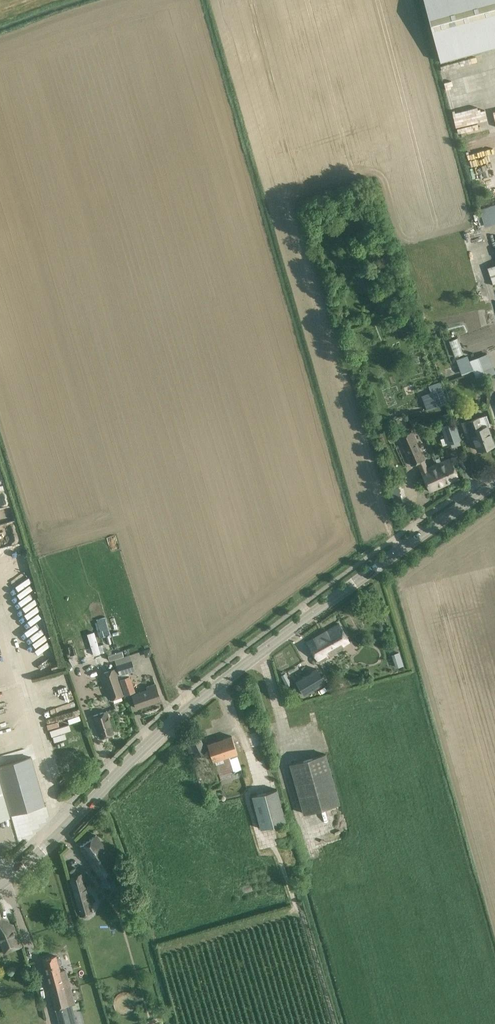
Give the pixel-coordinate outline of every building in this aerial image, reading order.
[(440,61),(494,46),(494,0),(425,0),(440,61)] [(480,207),(484,225),(494,222),(494,204),(480,207)] [(458,337),(449,339),(453,356),(462,355),(458,337)] [(469,360),(477,380),(494,373),(494,369),(489,353),(469,360)] [(467,356),(457,360),(462,374),(472,371),(469,361),(468,361),(467,356)] [(442,388),(421,395),(427,410),(447,402),(442,388)] [(487,416),(462,424),(465,433),(471,431),(478,450),(494,445),(487,426),(490,425),(487,416)] [(449,433),(453,444),(462,441),(458,430),(449,433)] [(399,437),(411,465),(418,462),(422,470),(421,471),(430,491),(446,484),(436,464),(427,468),(423,460),(424,459),(412,431),(399,437)] [(436,464),(446,484),(459,478),(455,469),(450,458),(436,464)] [(405,498),(402,485),(390,488),(393,501),(405,498)] [(349,641),(344,632),(339,623),(307,642),(318,661),(328,655),(329,657),(344,649),(342,645),(349,641)] [(150,648),(143,651),(146,658),(152,655),(150,648)] [(122,651),(108,656),(110,661),(124,656),(122,651)] [(396,667),(403,665),(400,651),(393,653),(396,667)] [(120,677),(123,686),(126,696),(132,697),(133,697),(137,708),(161,700),(155,683),(146,687),(147,689),(134,694),(127,670),(134,668),(131,659),(117,664),(122,677),(120,677)] [(111,699),(123,695),(114,669),(102,673),(111,699)] [(316,669),(297,681),(305,695),(325,683),(316,669)] [(318,706),(312,708),(316,723),(322,721),(318,706)] [(247,708),(251,723),(257,721),(253,707),(247,708)] [(106,711),(93,715),(101,738),(114,734),(106,711)] [(222,779),(231,776),(229,772),(242,768),(232,736),(208,744),(213,760),(216,759),(216,761),(223,758),(225,763),(217,766),(222,779)] [(290,764),(304,813),(340,803),(326,754),(290,764)] [(10,815),(45,805),(31,757),(0,766),(0,781),(10,815)] [(9,816),(0,782),(0,818),(9,816)] [(252,796),(260,828),(287,822),(277,789),(252,796)] [(117,866),(113,860),(96,835),(80,846),(101,877),(117,866)] [(81,874),(70,877),(81,915),(92,911),(81,874)] [(4,955),(23,946),(14,924),(0,917),(0,944),(4,955)] [(59,957),(57,957),(56,956),(43,959),(60,1023),(77,1023),(71,1004),(75,1003),(68,979),(66,970),(60,971),(59,965),(61,965),(63,963),(62,958),(59,957)]
